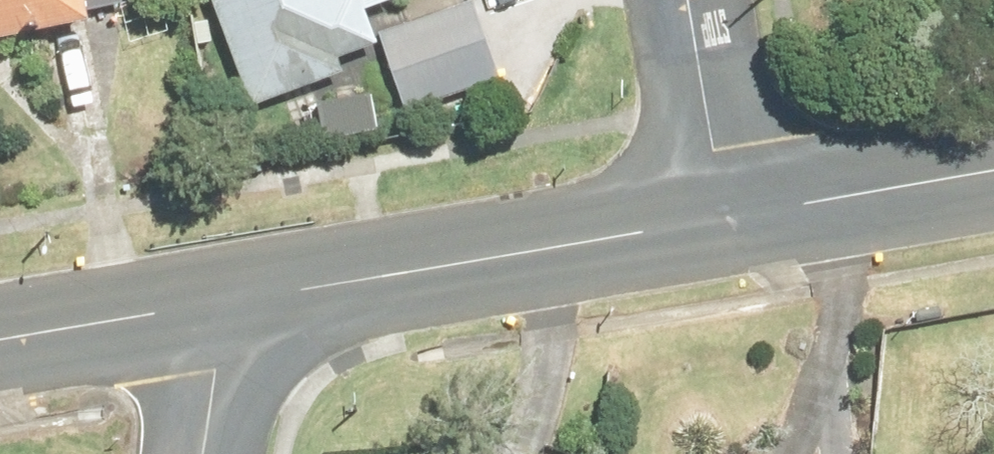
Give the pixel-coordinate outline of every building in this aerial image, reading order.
[(38,61),(23,0),(0,0),(0,71),(38,61)] [(171,152),(309,106),(273,0),(119,0),(171,152)] [(481,6),(304,77),(337,158),(513,87),(481,6)]
